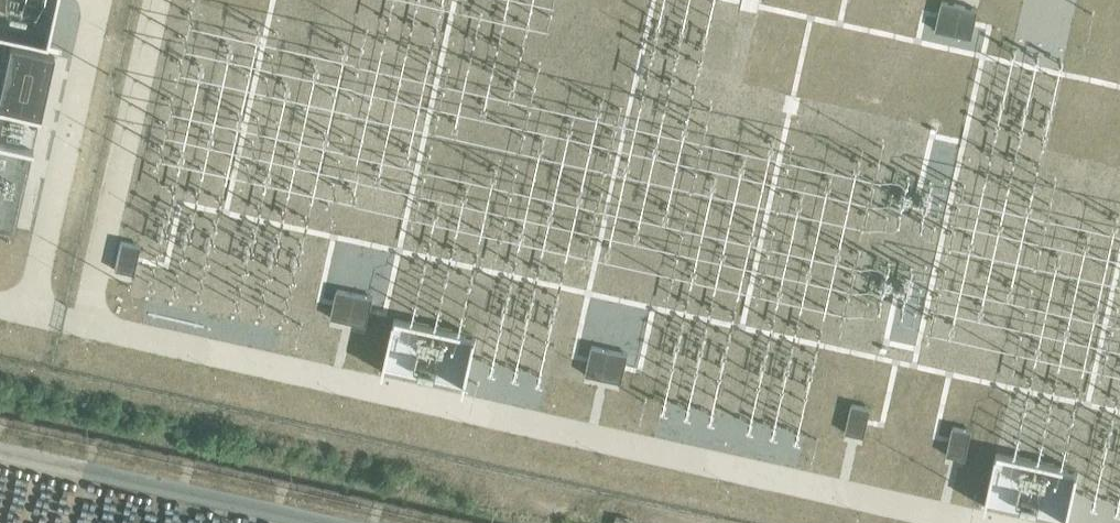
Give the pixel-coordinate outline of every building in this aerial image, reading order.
[(942,1),(935,29),(953,33),(959,5),(942,1)] [(959,5),(953,33),(971,37),(971,36),(977,9),(959,5)] [(0,87),(0,108),(39,117),(53,57),(53,55),(9,45),(9,47),(0,87)] [(114,267),(114,269),(132,273),(139,245),(120,241),(114,267)] [(331,316),(330,317),(348,321),(355,293),(337,289),(331,316)] [(355,293),(348,321),(366,325),(372,297),(355,293)] [(394,317),(383,370),(465,387),(475,333),(394,317)] [(591,346),(585,374),(603,378),(609,350),(591,346)] [(609,350),(603,378),(621,381),(627,354),(609,350)] [(851,404),(845,432),(863,436),(870,408),(851,404)] [(947,453),(946,454),(965,458),(971,431),(953,426),(947,453)] [(996,451),(985,505),(1067,522),(1078,467),(996,451)]
